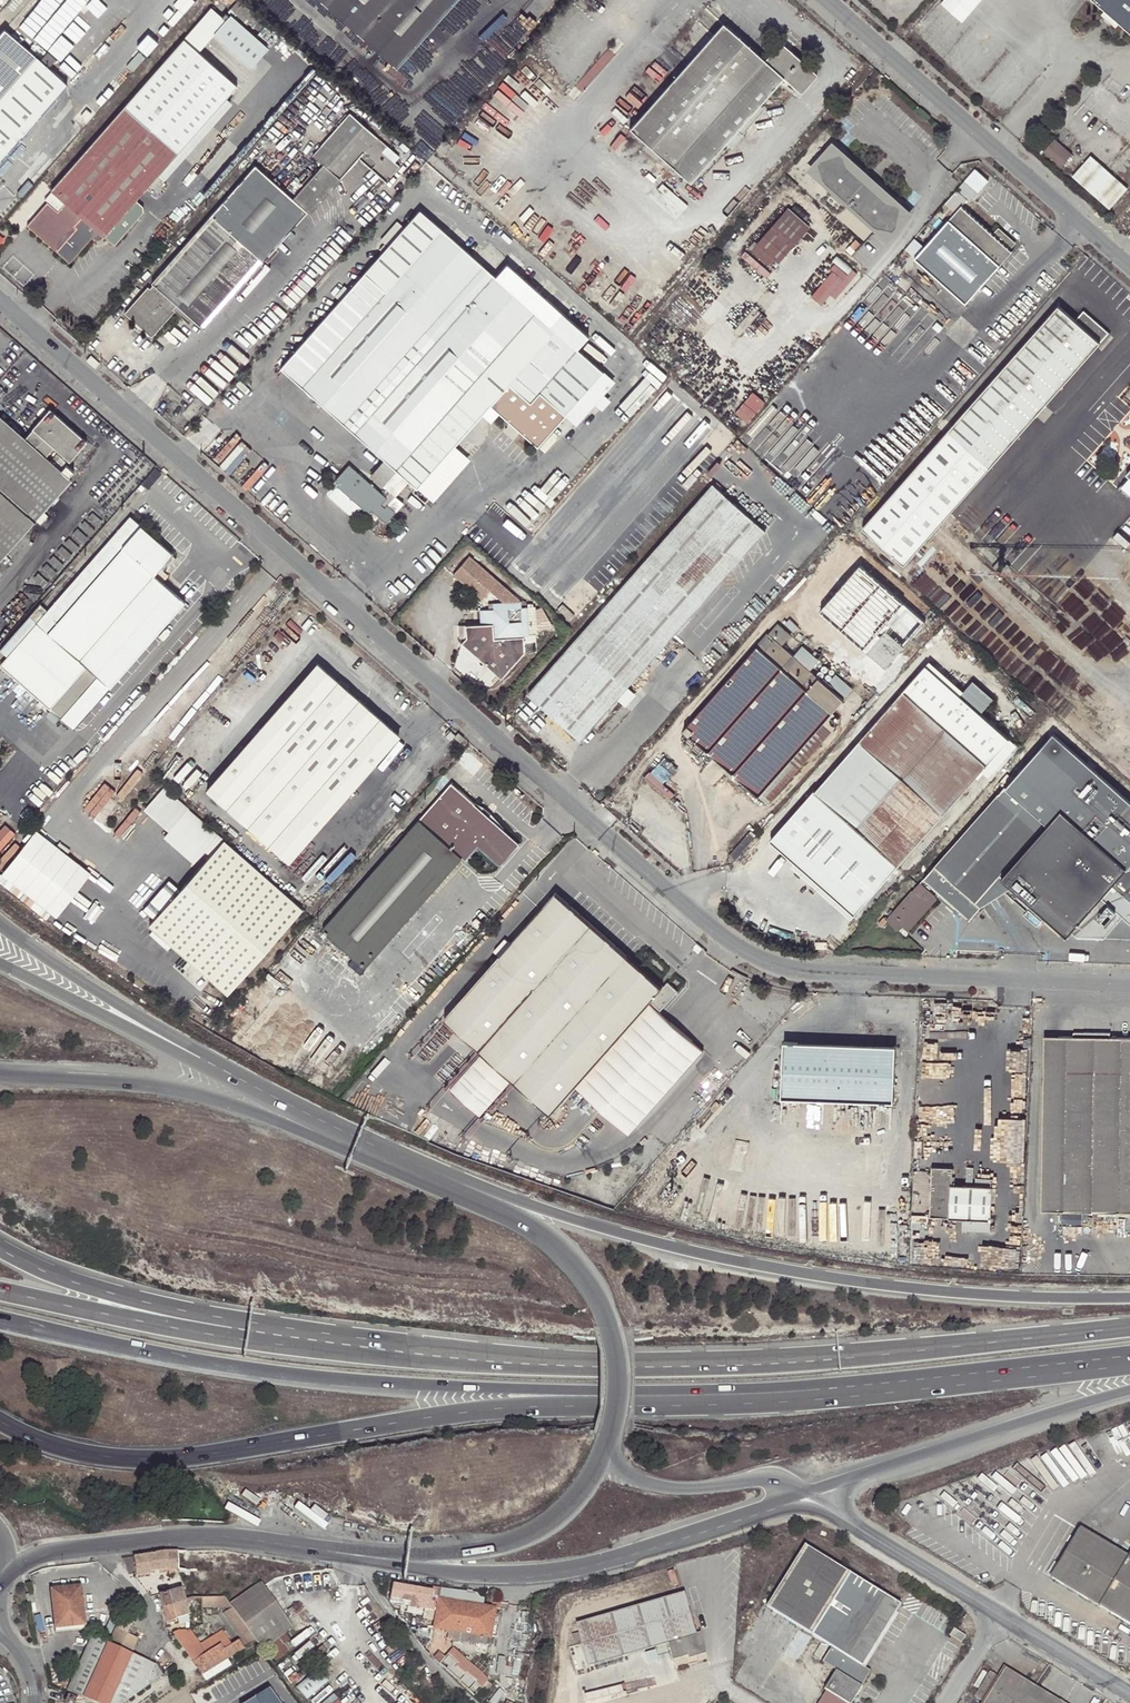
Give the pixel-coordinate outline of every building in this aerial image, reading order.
[(230,11),(236,16),(237,14),(249,24),(257,15),(240,0),(239,0),(230,11)] [(457,0),(320,0),(397,68),(457,0)] [(1129,33),(1129,0),(1092,0),(1129,33)] [(211,9),(183,39),(198,52),(226,22),(212,9),(211,9)] [(629,128),(689,182),(724,143),(759,105),(783,77),(800,92),(816,74),(780,40),(763,60),(723,23),(629,128)] [(47,68),(39,60),(5,30),(0,35),(0,160),(66,85),(47,68)] [(237,87),(198,52),(183,39),(50,190),(65,203),(57,212),(47,203),(26,226),(68,262),(90,238),(93,241),(100,241),(110,250),(139,218),(139,212),(132,205),(237,87)] [(52,62),(44,54),(39,60),(47,68),(52,62)] [(764,110),(759,105),(724,143),(730,148),(764,110)] [(358,158),(386,182),(399,167),(383,152),(387,148),(349,114),(312,156),(322,165),(292,199),(254,165),(151,283),(153,285),(150,289),(148,287),(125,313),(152,337),(175,311),(179,307),(194,321),(203,330),(308,213),(338,178),(340,180),(358,158)] [(1055,141),(1044,153),(1062,168),(1072,156),(1055,141)] [(896,232),(902,205),(889,202),(849,165),(844,152),(818,160),(824,180),(846,201),(853,208),(853,207),(875,227),(896,232)] [(1091,157),(1073,178),(1110,210),(1128,189),(1091,157)] [(1011,251),(1009,249),(992,234),(961,205),(936,234),(915,259),(965,302),(1011,251)] [(773,259),(778,263),(810,225),(788,207),(756,245),(753,242),(748,248),(768,265),(773,259)] [(381,240),(388,246),(347,291),(340,300),(279,368),(303,389),(323,405),(364,442),(515,272),(506,263),(494,276),(419,211),(401,231),(394,225),(381,240)] [(915,259),(936,234),(926,225),(905,250),(915,259)] [(998,227),(992,234),(1009,249),(1015,242),(998,227)] [(838,299),(860,271),(843,257),(813,296),(825,305),(833,295),(838,299)] [(773,259),(768,265),(773,269),(778,263),(773,259)] [(409,481),(417,488),(453,447),(489,405),(536,446),(564,414),(602,373),(576,349),(587,336),(548,302),(538,292),(515,272),(364,442),(386,461),(397,470),(403,476),(409,481)] [(543,286),(538,292),(548,302),(554,296),(543,286)] [(335,296),(340,300),(347,291),(342,287),(335,296)] [(1057,306),(865,525),(906,563),(1099,342),(1074,320),(1057,306)] [(190,325),(194,321),(179,307),(175,311),(190,325)] [(1082,310),(1074,320),(1099,342),(1107,332),(1082,310)] [(101,363),(92,355),(87,360),(96,368),(101,363)] [(612,382),(602,373),(564,414),(575,424),(593,403),(600,409),(607,401),(600,395),(612,382)] [(312,418),(323,405),(303,389),(292,401),(312,418)] [(756,391),(738,411),(750,422),(768,402),(756,391)] [(87,442),(50,410),(25,438),(10,425),(0,436),(0,561),(72,479),(69,477),(74,472),(66,465),(62,470),(61,469),(52,461),(47,457),(55,448),(70,461),(87,442)] [(10,425),(0,416),(0,436),(10,425)] [(220,439),(214,445),(229,458),(234,452),(220,439)] [(468,460),(453,447),(417,488),(432,502),(468,460)] [(52,461),(61,469),(67,462),(58,454),(52,461)] [(371,477),(382,487),(383,486),(397,470),(386,461),(371,477)] [(395,497),(409,481),(403,476),(389,492),(385,497),(381,494),(348,465),(333,482),(334,483),(361,508),(368,513),(371,510),(386,523),(395,513),(388,505),(395,497)] [(397,470),(383,486),(386,489),(389,492),(403,476),(397,470)] [(334,483),(325,494),(352,518),(361,508),(334,483)] [(765,531),(712,485),(528,693),(577,736),(596,715),(600,719),(618,699),(629,687),(765,531)] [(395,497),(388,505),(395,513),(403,504),(395,497)] [(8,655),(1,664),(74,729),(85,717),(93,724),(107,708),(106,707),(117,694),(110,688),(181,607),(185,611),(189,606),(154,575),(173,554),(131,517),(49,610),(48,610),(8,655)] [(490,590),(504,603),(489,604),(489,609),(480,610),(481,624),(465,625),(466,637),(461,642),(501,677),(524,651),(537,650),(535,626),(534,608),(534,606),(522,607),(522,601),(470,556),(454,574),(482,599),(490,590)] [(1,649),(8,655),(48,610),(49,610),(41,603),(41,604),(1,649)] [(534,608),(535,626),(553,624),(542,606),(534,608)] [(791,635),(777,623),(684,731),(758,796),(822,723),(842,700),(810,671),(793,657),(781,646),(791,635)] [(802,647),(793,657),(810,671),(818,662),(802,647)] [(318,663),(262,726),(344,799),(400,735),(318,663)] [(642,699),(629,687),(618,699),(632,711),(642,699)] [(813,790),(805,799),(806,800),(770,840),(793,860),(791,863),(851,916),(987,765),(903,692),(815,791),(813,790)] [(582,740),(600,719),(596,715),(577,736),(582,740)] [(830,730),(822,723),(758,796),(765,803),(830,730)] [(199,737),(205,743),(216,730),(210,725),(199,737)] [(289,862),(344,799),(262,726),(206,791),(289,862)] [(460,741),(464,737),(458,731),(454,735),(460,741)] [(976,901),(998,889),(1007,884),(1033,907),(1067,937),(1072,933),(1077,938),(1103,938),(1121,917),(1129,924),(1129,802),(1053,735),(1008,786),(1007,785),(1006,787),(923,880),(969,920),(982,906),(976,901)] [(1006,787),(1007,785),(1014,777),(1009,773),(1001,782),(1006,787)] [(106,781),(86,807),(97,816),(118,790),(106,781)] [(452,782),(322,928),(366,967),(463,858),(466,860),(479,844),(500,862),(518,843),(474,805),(476,803),(452,782)] [(172,833),(190,812),(165,789),(147,810),(172,833)] [(806,800),(805,799),(767,841),(791,863),(793,860),(770,840),(806,800)] [(120,836),(144,808),(139,804),(115,831),(120,836)] [(190,812),(172,833),(185,844),(204,823),(190,812)] [(0,831),(0,852),(18,833),(7,823),(0,831)] [(204,823),(185,844),(200,858),(219,837),(204,823)] [(60,917),(95,870),(38,828),(0,879),(17,891),(20,887),(60,917)] [(150,926),(229,994),(302,911),(225,842),(150,926)] [(851,916),(791,863),(787,867),(848,920),(851,916)] [(906,930),(934,897),(919,885),(886,921),(884,919),(878,925),(881,928),(887,921),(896,929),(900,925),(906,930)] [(488,969),(443,1019),(531,1097),(642,969),(555,893),(510,944),(499,957),(488,969)] [(1103,938),(1129,939),(1129,924),(1121,917),(1103,938)] [(493,952),(499,957),(510,944),(505,939),(504,940),(493,952)] [(439,1016),(443,1019),(488,969),(484,965),(439,1016)] [(642,969),(531,1097),(550,1113),(651,1003),(662,1012),(680,991),(670,983),(665,989),(642,969)] [(1073,1037),(1045,1036),(1041,1209),(1129,1211),(1129,1038),(1109,1038),(1109,1033),(1073,1032),(1073,1037)] [(894,1102),(895,1046),(784,1043),(783,1098),(894,1102)] [(352,1109),(359,1113),(363,1106),(356,1103),(352,1109)] [(932,1168),(931,1217),(950,1218),(950,1220),(963,1220),(991,1221),(992,1202),(992,1187),(953,1185),(953,1169),(932,1168)] [(991,1232),(991,1221),(963,1220),(963,1231),(991,1232)] [(1128,1557),(1081,1529),(1052,1577),(1129,1624),(1129,1553),(1128,1557)] [(767,1608),(812,1637),(850,1574),(806,1546),(767,1608)] [(189,1551),(178,1552),(178,1571),(179,1576),(186,1577),(186,1571),(190,1571),(189,1551)] [(190,1571),(190,1582),(208,1581),(208,1571),(212,1571),(211,1551),(198,1551),(189,1551),(190,1571)] [(129,1576),(133,1575),(136,1575),(136,1576),(150,1575),(151,1571),(167,1570),(178,1571),(178,1552),(172,1552),(166,1552),(161,1553),(145,1555),(122,1559),(129,1576)] [(850,1574),(812,1637),(832,1649),(823,1665),(836,1672),(824,1692),(826,1693),(820,1702),(854,1702),(863,1688),(862,1688),(871,1673),(862,1667),(901,1606),(898,1604),(878,1591),(850,1574)] [(432,1591),(392,1583),(389,1601),(429,1607),(428,1615),(435,1617),(439,1599),(441,1589),(441,1588),(433,1586),(432,1591)] [(259,1585),(230,1605),(233,1608),(249,1631),(256,1641),(262,1649),(265,1647),(285,1633),(290,1629),(261,1589),(259,1585)] [(74,1627),(86,1626),(82,1586),(51,1590),(55,1624),(73,1622),(74,1627)] [(882,1586),(878,1591),(898,1604),(902,1598),(882,1586)] [(194,1598),(190,1587),(186,1588),(182,1589),(185,1600),(194,1598)] [(185,1600),(182,1589),(169,1592),(176,1618),(190,1615),(185,1600)] [(439,1599),(482,1607),(483,1600),(479,1599),(476,1595),(441,1589),(439,1599)] [(166,1619),(167,1624),(177,1623),(176,1618),(169,1592),(159,1595),(162,1607),(166,1619)] [(579,1642),(580,1645),(585,1666),(586,1668),(667,1645),(673,1664),(682,1661),(695,1658),(705,1655),(699,1635),(695,1636),(683,1594),(574,1626),(576,1635),(570,1637),(572,1643),(579,1642)] [(225,1598),(214,1598),(203,1598),(203,1609),(233,1608),(230,1605),(225,1598)] [(482,1607),(439,1599),(435,1617),(433,1628),(445,1629),(444,1632),(447,1633),(446,1639),(464,1641),(465,1636),(476,1639),(476,1635),(480,1636),(480,1644),(489,1646),(495,1609),(491,1608),(482,1607)] [(491,1608),(495,1609),(500,1610),(501,1602),(492,1601),(491,1608)] [(203,1674),(256,1641),(249,1631),(233,1608),(224,1615),(240,1639),(231,1645),(222,1631),(200,1645),(194,1636),(181,1645),(197,1667),(203,1674)] [(124,1611),(116,1629),(127,1634),(135,1616),(124,1611)] [(74,1627),(73,1622),(55,1624),(56,1633),(74,1631),(74,1627)] [(127,1634),(116,1629),(109,1643),(132,1654),(139,1639),(127,1634)] [(961,1643),(965,1636),(954,1629),(950,1637),(961,1643)] [(181,1645),(194,1636),(193,1634),(190,1631),(179,1631),(173,1634),(174,1635),(172,1636),(175,1640),(176,1638),(181,1645)] [(290,1640),(285,1633),(265,1647),(276,1661),(289,1652),(284,1645),(290,1640)] [(79,1669),(68,1692),(79,1697),(105,1642),(94,1636),(88,1648),(79,1669)] [(465,1636),(464,1641),(480,1644),(476,1639),(465,1636)] [(162,1675),(154,1665),(132,1654),(109,1643),(105,1642),(79,1697),(77,1702),(79,1702),(85,1702),(86,1700),(93,1702),(123,1702),(162,1675)] [(582,1667),(585,1666),(580,1645),(577,1646),(582,1667)] [(453,1648),(439,1662),(460,1680),(459,1681),(469,1690),(476,1682),(478,1685),(481,1688),(489,1679),(453,1648)] [(697,1663),(695,1658),(682,1661),(683,1666),(697,1663)] [(1005,1670),(985,1702),(1059,1702),(1005,1670)] [(472,1692),(478,1685),(476,1682),(469,1690),(472,1692)] [(249,1702),(279,1702),(270,1691),(249,1702)]
